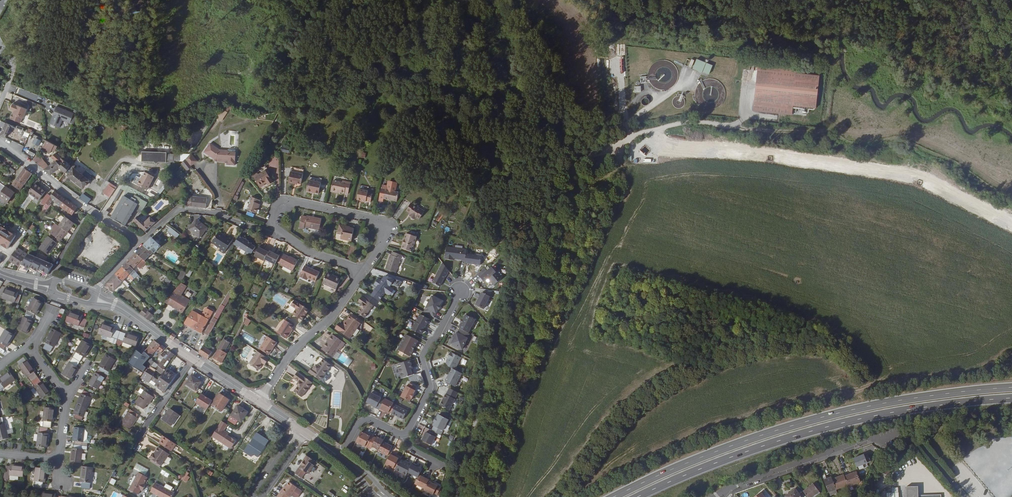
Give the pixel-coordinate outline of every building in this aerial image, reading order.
[(692,68),(709,75),(713,65),(696,58),(692,68)] [(797,70),(758,66),(753,112),(792,116),(793,107),(816,110),(820,76),(797,73),(797,70)] [(13,104),(11,109),(14,110),(15,111),(14,113),(12,114),(11,117),(11,119),(20,123),(23,118),(24,118),(27,109),(21,106),(18,105),(17,105),(13,104)] [(220,121),(226,111),(228,107),(224,105),(220,111),(218,115),(215,118),(220,121)] [(70,123),(74,113),(57,106),(50,124),(51,124),(56,126),(59,128),(62,120),(70,123)] [(215,118),(208,130),(213,132),(219,121),(215,118)] [(11,126),(6,123),(0,136),(5,137),(11,126)] [(18,129),(10,127),(5,137),(13,141),(18,129)] [(35,137),(32,143),(38,146),(41,140),(35,137)] [(46,140),(43,146),(51,150),(54,145),(46,140)] [(204,152),(215,160),(215,158),(218,161),(223,162),(224,163),(225,163),(227,165),(235,165),(236,153),(228,152),(220,150),(210,144),(204,152)] [(166,162),(166,164),(171,165),(171,162),(175,162),(175,161),(183,161),(185,159),(188,156),(189,154),(167,154),(167,152),(142,151),(142,161),(155,162),(157,164),(158,162),(166,162)] [(65,172),(71,165),(59,155),(59,152),(56,153),(51,157),(56,161),(50,165),(48,163),(42,167),(44,169),(51,175),(59,168),(65,173),(65,172)] [(188,156),(185,159),(191,166),(197,161),(191,153),(189,154),(188,156)] [(41,158),(35,162),(40,166),(45,162),(42,158),(41,158)] [(183,161),(182,163),(188,171),(192,167),(191,166),(185,159),(183,161)] [(72,162),(71,165),(65,172),(83,188),(89,181),(74,168),(76,165),(72,162)] [(265,170),(267,169),(265,165),(257,170),(258,171),(252,175),(260,188),(265,185),(264,184),(266,183),(267,184),(272,181),(268,175),(265,170)] [(7,168),(5,171),(11,175),(12,176),(15,171),(8,166),(7,168)] [(288,183),(294,184),(294,183),(296,184),(301,185),(304,169),(292,167),(288,183)] [(16,179),(25,185),(33,174),(25,168),(16,179)] [(182,179),(186,175),(179,169),(176,172),(182,179)] [(146,173),(144,177),(142,179),(141,179),(137,185),(147,190),(154,177),(146,173)] [(322,179),(309,177),(306,191),(319,194),(322,179)] [(20,191),(25,185),(16,179),(12,185),(20,191)] [(342,180),(342,182),(333,180),(330,192),(340,194),(340,193),(348,194),(351,182),(342,180)] [(383,201),(384,199),(397,202),(399,192),(396,191),(397,185),(397,184),(389,182),(388,186),(383,185),(382,189),(382,188),(380,197),(380,200),(383,201)] [(28,193),(35,198),(39,201),(46,192),(35,184),(28,193)] [(121,189),(124,191),(127,186),(151,198),(124,184),(121,189)] [(127,186),(124,191),(126,192),(124,196),(111,218),(124,226),(134,210),(141,213),(145,208),(151,198),(127,186)] [(163,186),(156,195),(158,197),(166,188),(163,186)] [(7,204),(15,193),(6,187),(0,195),(0,198),(7,204)] [(112,203),(119,193),(111,187),(108,191),(110,193),(105,199),(112,203)] [(359,189),(357,200),(366,202),(371,203),(373,193),(368,192),(368,191),(359,189)] [(51,196),(46,204),(49,206),(53,201),(56,203),(61,206),(65,199),(55,191),(51,196)] [(41,203),(45,206),(46,204),(51,196),(47,194),(41,203)] [(79,199),(87,204),(90,199),(83,194),(79,199)] [(25,210),(32,199),(27,195),(26,195),(19,205),(25,210)] [(207,199),(192,197),(191,207),(206,208),(207,199)] [(258,209),(259,204),(260,200),(252,197),(247,210),(256,214),(258,209)] [(65,199),(61,206),(72,215),(77,208),(65,199)] [(411,203),(406,211),(410,214),(409,216),(415,220),(416,218),(419,220),(425,211),(411,203)] [(45,214),(47,211),(43,208),(38,216),(40,217),(43,213),(45,214)] [(304,229),(309,230),(309,228),(319,231),(322,219),(314,217),(314,218),(307,216),(301,215),(299,228),(304,229)] [(59,226),(68,232),(74,223),(65,216),(59,226)] [(138,216),(134,221),(145,231),(155,222),(150,217),(145,222),(138,216)] [(208,228),(197,219),(188,230),(200,239),(208,228)] [(49,232),(52,235),(59,226),(56,223),(49,232)] [(341,235),(341,239),(351,241),(352,237),(354,228),(339,225),(337,234),(341,235)] [(59,226),(52,235),(61,241),(68,232),(59,226)] [(4,229),(0,227),(0,242),(3,238),(7,240),(12,233),(5,228),(4,229)] [(177,238),(179,235),(170,227),(168,230),(177,238)] [(220,249),(225,252),(234,238),(229,235),(227,237),(219,232),(212,243),(220,249)] [(406,233),(401,248),(411,251),(412,247),(414,247),(417,237),(406,233)] [(244,238),(240,235),(234,244),(247,252),(246,254),(250,256),(256,247),(251,244),(252,243),(248,240),(244,238)] [(10,248),(15,251),(18,247),(22,240),(18,236),(10,248)] [(48,255),(57,243),(48,236),(39,249),(48,255)] [(150,251),(151,250),(154,247),(157,250),(161,246),(152,238),(144,245),(150,251)] [(136,253),(145,260),(150,255),(151,255),(152,252),(153,252),(151,250),(150,251),(144,245),(136,253)] [(15,263),(14,264),(19,268),(28,254),(18,247),(15,251),(9,260),(15,263)] [(265,259),(269,252),(259,247),(254,256),(264,261),(265,259)] [(447,247),(445,259),(453,260),(453,259),(465,260),(466,255),(467,250),(447,247)] [(270,251),(269,252),(265,259),(275,265),(280,256),(270,251)] [(402,255),(392,252),(391,255),(390,255),(385,269),(396,273),(402,255)] [(136,253),(127,263),(133,269),(137,266),(140,270),(147,262),(145,260),(136,253)] [(17,271),(26,273),(29,269),(30,268),(37,272),(38,271),(39,269),(45,272),(45,271),(48,273),(54,264),(44,260),(37,257),(29,254),(28,254),(19,268),(17,271)] [(290,257),(287,256),(284,254),(279,264),(293,271),(298,261),(290,256),(290,257)] [(481,256),(466,255),(465,260),(465,264),(480,265),(481,256)] [(123,267),(134,279),(139,275),(133,269),(127,263),(123,267)] [(449,271),(442,263),(432,282),(440,287),(445,276),(447,277),(449,271)] [(305,266),(300,277),(307,281),(308,279),(315,282),(320,272),(305,266)] [(123,267),(116,274),(123,281),(127,285),(129,284),(125,279),(127,277),(132,281),(134,279),(123,267)] [(485,268),(478,274),(480,277),(484,282),(487,280),(489,283),(490,283),(492,285),(494,286),(500,280),(502,275),(498,271),(496,272),(495,271),(492,267),(487,271),(485,268)] [(332,276),(333,275),(327,273),(322,283),(336,290),(341,279),(335,276),(335,277),(332,276)] [(123,281),(116,274),(104,286),(110,291),(112,289),(114,291),(123,281)] [(397,291),(391,287),(396,279),(385,276),(382,280),(379,278),(374,285),(377,287),(371,295),(380,301),(386,293),(392,298),(397,291)] [(174,291),(172,294),(165,302),(169,304),(183,313),(190,301),(183,297),(179,294),(184,287),(181,284),(180,285),(174,291)] [(15,303),(15,302),(18,303),(21,295),(18,294),(18,292),(5,288),(1,298),(15,303)] [(491,297),(481,292),(475,305),(484,310),(491,297)] [(443,301),(432,296),(425,309),(426,309),(424,312),(434,317),(438,310),(439,311),(441,306),(440,306),(443,301)] [(363,297),(359,303),(361,305),(360,307),(361,308),(358,313),(364,318),(374,305),(363,297)] [(24,317),(24,316),(17,329),(27,334),(33,321),(32,321),(35,314),(37,315),(43,303),(33,298),(27,310),(24,317)] [(309,310),(295,300),(291,306),(296,309),(293,314),(302,321),(309,310)] [(145,307),(140,314),(144,317),(148,320),(155,313),(156,312),(151,308),(149,311),(145,307)] [(79,326),(85,328),(88,320),(82,318),(82,316),(69,311),(65,321),(79,326)] [(209,320),(202,316),(192,311),(184,324),(202,333),(209,320)] [(429,319),(420,315),(416,322),(425,326),(426,327),(429,319)] [(460,328),(468,333),(475,320),(465,315),(463,320),(462,319),(460,322),(461,323),(459,328),(460,328)] [(350,316),(347,320),(343,325),(342,324),(341,323),(336,329),(350,339),(361,323),(350,316)] [(205,333),(209,335),(218,319),(214,317),(205,333)] [(287,339),(291,332),(290,332),(292,329),(294,326),(285,320),(277,333),(287,339)] [(421,334),(425,326),(416,322),(415,322),(411,329),(421,334)] [(111,338),(112,338),(123,342),(122,342),(136,347),(140,337),(126,332),(126,333),(114,329),(115,327),(102,323),(98,333),(111,338)] [(61,333),(51,328),(44,342),(46,343),(43,348),(50,352),(53,347),(54,347),(61,333)] [(457,333),(451,344),(462,350),(468,339),(467,338),(469,334),(470,333),(468,333),(460,328),(457,333)] [(8,347),(15,335),(5,329),(0,338),(0,347),(4,349),(6,346),(8,347)] [(218,341),(222,334),(218,332),(214,338),(218,341)] [(327,340),(328,341),(329,342),(328,344),(323,347),(321,349),(333,357),(339,349),(340,350),(345,343),(332,334),(327,340)] [(418,341),(405,334),(400,343),(414,349),(418,341)] [(269,355),(277,343),(268,336),(259,349),(269,355)] [(213,358),(222,363),(227,354),(224,352),(230,342),(224,339),(213,358)] [(78,368),(77,367),(83,356),(85,357),(92,345),(82,340),(75,352),(76,352),(70,363),(69,362),(62,374),(71,380),(78,368)] [(150,346),(156,351),(158,353),(160,354),(165,348),(161,344),(160,345),(155,341),(150,346)] [(410,357),(414,349),(400,343),(397,350),(410,357)] [(208,349),(203,357),(208,359),(215,348),(210,345),(208,349)] [(145,351),(150,357),(154,353),(156,351),(150,346),(145,351)] [(199,353),(203,357),(208,349),(203,346),(199,353)] [(138,359),(141,362),(143,364),(147,360),(150,357),(145,351),(142,354),(137,351),(134,355),(129,362),(134,366),(137,362),(138,359)] [(161,355),(169,362),(174,354),(169,351),(167,354),(164,352),(161,355)] [(264,364),(268,358),(257,351),(249,364),(259,370),(262,366),(260,365),(262,363),(264,364)] [(448,359),(445,365),(451,368),(455,370),(461,358),(451,352),(448,356),(449,357),(448,359)] [(108,372),(116,360),(106,354),(99,366),(100,367),(97,373),(95,372),(88,384),(97,390),(105,378),(109,380),(112,374),(108,372)] [(169,362),(161,355),(159,357),(162,360),(158,365),(160,366),(157,370),(162,375),(165,371),(164,370),(169,362)] [(41,382),(34,372),(36,371),(28,360),(26,361),(23,358),(17,362),(20,365),(19,366),(27,377),(34,387),(42,398),(51,392),(43,380),(41,382)] [(312,367),(309,372),(321,380),(321,379),(326,373),(331,365),(323,359),(318,366),(316,365),(314,368),(312,367)] [(413,368),(410,360),(400,363),(403,371),(413,368)] [(192,366),(187,373),(190,376),(195,369),(192,366)] [(148,367),(146,371),(153,376),(156,372),(155,371),(149,368),(148,367)] [(413,369),(413,368),(403,371),(405,378),(414,375),(412,369),(413,369)] [(455,370),(451,368),(445,381),(456,387),(462,374),(455,370)] [(157,383),(155,385),(165,392),(176,376),(166,369),(165,371),(162,375),(159,378),(154,375),(153,376),(146,371),(141,377),(149,382),(151,379),(157,383)] [(4,388),(16,380),(9,371),(0,377),(0,391),(4,388)] [(299,372),(294,379),(299,382),(297,385),(298,386),(294,392),(302,397),(313,383),(299,372)] [(326,373),(321,379),(325,382),(326,381),(327,381),(329,378),(329,377),(329,376),(326,373)] [(196,391),(197,388),(202,382),(191,375),(186,384),(196,391)] [(415,390),(416,387),(408,383),(407,386),(406,386),(400,397),(410,402),(416,391),(415,390)] [(459,391),(450,386),(447,393),(446,392),(440,403),(450,408),(459,391)] [(150,401),(151,402),(154,397),(144,390),(135,403),(144,409),(147,404),(150,401)] [(90,397),(92,393),(84,391),(82,394),(80,393),(73,414),(75,414),(74,418),(82,421),(83,417),(84,417),(91,397),(90,397)] [(379,410),(385,399),(371,392),(365,403),(379,410)] [(230,400),(219,393),(211,405),(222,411),(230,400)] [(195,404),(199,406),(198,408),(206,412),(212,400),(199,394),(195,404)] [(391,414),(396,405),(385,399),(379,410),(384,413),(385,412),(388,413),(388,412),(391,414)] [(248,412),(237,405),(228,420),(235,425),(238,420),(241,422),(248,412)] [(407,410),(396,405),(391,414),(402,419),(407,410)] [(43,421),(42,427),(39,427),(39,433),(38,433),(36,446),(48,448),(49,434),(47,434),(48,428),(51,428),(52,422),(54,422),(55,408),(44,407),(42,421),(43,421)] [(171,426),(179,415),(170,408),(162,420),(171,426)] [(135,421),(136,421),(138,418),(128,411),(120,423),(129,430),(132,426),(135,421)] [(432,431),(441,435),(449,420),(439,414),(437,418),(436,418),(434,421),(435,422),(433,426),(434,426),(432,431)] [(0,418),(0,417),(0,441),(9,438),(5,423),(4,423),(3,417),(0,418)] [(228,425),(222,421),(212,436),(231,448),(236,440),(228,435),(229,434),(224,431),(228,425)] [(88,447),(88,443),(84,442),(83,442),(85,428),(74,427),(72,441),(74,441),(74,448),(72,448),(70,462),(81,463),(83,449),(87,450),(88,447)] [(91,430),(85,430),(84,442),(88,443),(90,443),(90,439),(92,439),(92,434),(91,434),(91,430)] [(365,434),(361,432),(356,442),(365,446),(371,435),(367,433),(366,435),(365,434)] [(436,437),(426,432),(422,441),(431,446),(436,437)] [(256,433),(249,444),(261,451),(268,440),(256,433)] [(170,440),(164,436),(162,440),(160,443),(171,451),(176,444),(170,440)] [(383,441),(384,440),(377,437),(372,446),(379,450),(383,441)] [(379,450),(378,451),(388,456),(392,446),(383,441),(379,450)] [(151,460),(161,466),(163,462),(165,462),(169,455),(158,448),(155,453),(156,453),(155,455),(153,454),(150,459),(151,460)] [(391,453),(385,464),(394,468),(399,459),(394,456),(395,455),(391,453)] [(866,456),(865,454),(853,459),(857,468),(872,463),(869,455),(866,456)] [(304,460),(303,462),(299,468),(295,473),(301,477),(305,472),(308,474),(314,465),(312,463),(314,460),(307,455),(304,460)] [(408,472),(412,464),(404,461),(404,462),(400,460),(394,471),(406,476),(408,472)] [(416,465),(412,463),(412,464),(408,472),(418,477),(419,475),(422,469),(418,467),(415,466),(416,465)] [(6,472),(5,479),(9,480),(9,475),(23,477),(24,466),(10,464),(10,466),(7,466),(6,472)] [(90,483),(91,483),(93,468),(82,466),(80,482),(82,482),(81,488),(90,489),(90,483)] [(45,483),(47,469),(36,467),(34,481),(35,481),(34,488),(34,491),(38,492),(39,488),(42,489),(43,482),(45,483)] [(142,491),(145,486),(143,485),(144,484),(148,477),(139,472),(129,490),(138,494),(140,490),(141,490),(142,491)] [(857,472),(844,476),(848,485),(848,486),(860,482),(857,472)] [(429,482),(429,480),(419,475),(418,477),(414,484),(424,490),(429,482)] [(848,485),(844,476),(844,475),(832,479),(836,489),(848,485)] [(836,489),(832,479),(831,477),(827,478),(824,479),(823,480),(829,492),(836,489)] [(156,495),(160,496),(172,496),(174,492),(161,485),(155,482),(150,492),(156,495)] [(286,486),(283,492),(281,491),(277,496),(288,496),(289,496),(290,496),(292,495),(297,487),(289,482),(286,486)] [(441,488),(429,482),(424,490),(424,491),(433,496),(434,493),(438,495),(441,488)] [(821,491),(815,483),(803,491),(807,496),(812,496),(821,491)] [(941,495),(918,495),(918,486),(906,487),(906,496),(941,496),(941,495)] [(292,495),(295,496),(298,496),(302,491),(297,487),(292,495)] [(786,496),(803,496),(805,496),(798,487),(785,496),(786,496)]
